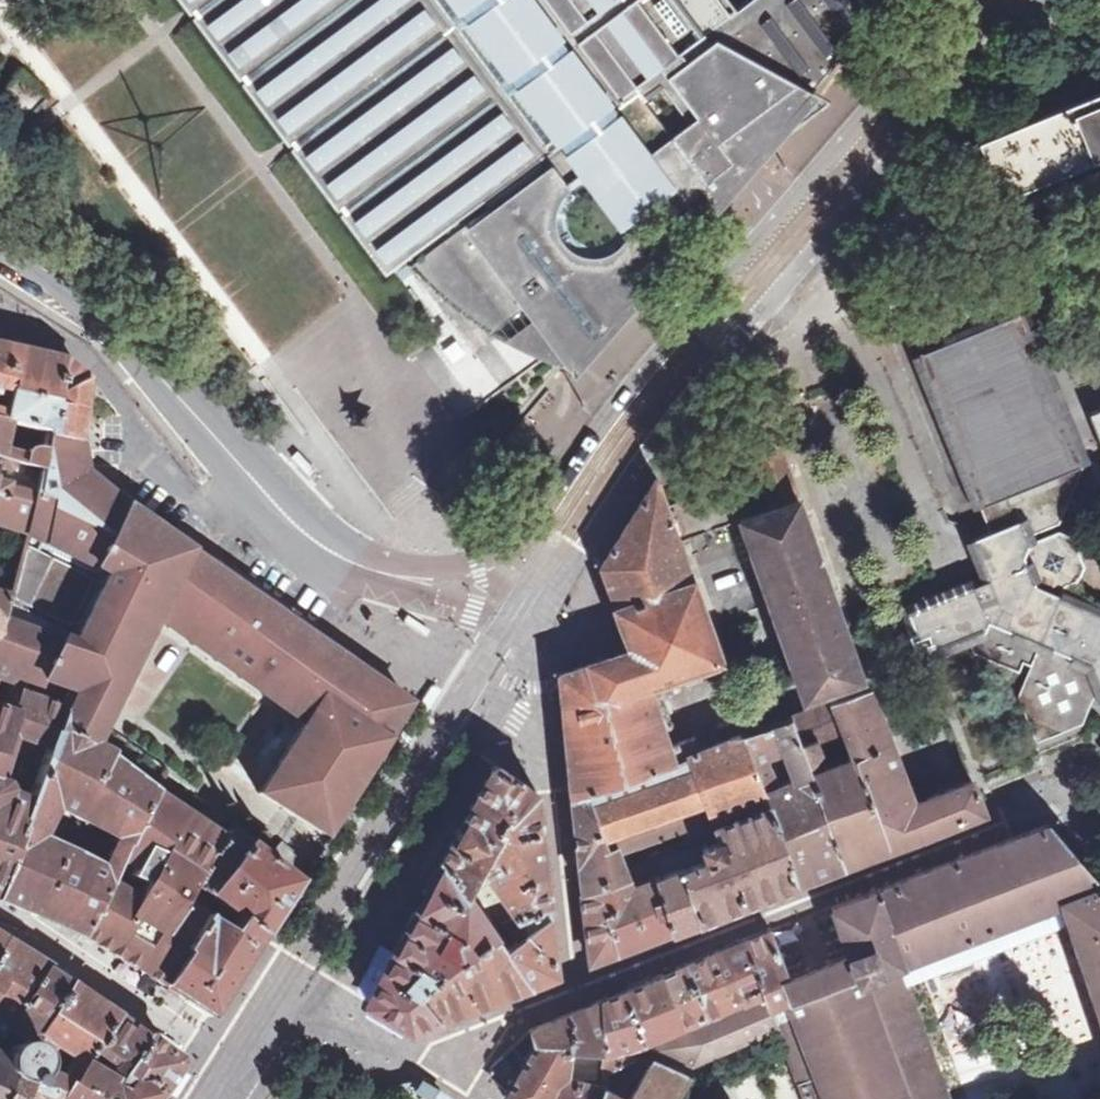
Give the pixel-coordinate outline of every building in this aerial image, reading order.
[(236,74),(243,83),(285,139),(292,149),(335,206),(341,214),(386,274),(393,269),(398,275),(415,262),(450,297),(495,328),(522,307),(513,294),(520,288),(544,320),(569,353),(606,311),(612,317),(716,196),(740,171),(888,0),(748,0),(735,10),(728,0),(180,0),(236,74)] [(974,128),(979,140),(978,140),(1006,210),(1099,172),(1099,77),(974,128)] [(1085,594),(1081,583),(1085,566),(1073,537),(1058,531),(1036,540),(1033,534),(1060,523),(1084,465),(1001,261),(942,285),(945,292),(918,354),(933,392),(990,531),(972,538),(988,580),(975,585),(973,578),(899,609),(913,642),(925,637),(934,660),(949,654),(963,648),(961,641),(967,638),(973,653),(1019,672),(1023,662),(1030,665),(1017,696),(1034,735),(1055,727),(1063,731),(1083,723),(1094,694),(1099,696),(1099,600),(1085,594)] [(442,370),(471,356),(455,325),(426,339),(442,370)] [(6,424),(47,433),(47,434),(79,441),(81,424),(83,404),(84,391),(86,379),(63,360),(7,347),(0,345),(0,398),(9,400),(6,413),(0,412),(0,422),(6,424)] [(759,473),(772,508),(798,500),(765,406),(749,412),(751,419),(741,423),(759,473)] [(1089,412),(1099,439),(1099,408),(1089,412)] [(67,698),(63,710),(57,727),(92,745),(157,613),(168,591),(188,549),(144,519),(128,508),(84,471),(82,458),(79,441),(47,434),(42,457),(40,468),(25,534),(17,570),(8,595),(0,621),(0,680),(11,684),(26,689),(28,684),(67,698)] [(40,468),(42,457),(41,452),(37,449),(33,447),(29,448),(25,449),(23,452),(22,456),(22,460),(23,463),(25,465),(40,468)] [(25,534),(40,468),(25,465),(0,459),(0,527),(25,534)] [(772,508),(759,473),(713,488),(666,505),(679,541),(740,519),(772,508)] [(605,577),(615,603),(691,577),(679,541),(666,505),(658,480),(654,481),(601,566),(605,577)] [(861,678),(798,500),(772,508),(740,519),(804,699),(821,693),(861,678)] [(261,793),(324,835),(408,703),(381,684),(324,644),(283,615),(199,556),(188,549),(168,591),(244,646),(319,699),(307,718),(261,793)] [(600,700),(648,684),(719,660),(691,577),(615,603),(624,627),(633,650),(599,661),(587,665),(600,700)] [(229,671),(244,646),(168,591),(157,613),(171,622),(167,627),(229,671)] [(8,595),(0,593),(0,621),(8,595)] [(431,630),(407,615),(404,621),(427,636),(431,630)] [(293,708),(307,718),(319,699),(244,646),(229,671),(290,713),(293,708)] [(600,700),(587,665),(560,674),(565,719),(569,764),(572,794),(597,785),(692,753),(700,751),(695,737),(670,746),(666,733),(648,684),(600,700)] [(847,865),(984,813),(972,780),(913,802),(870,687),(864,689),(861,678),(821,693),(825,703),(791,715),(808,760),(809,758),(813,758),(816,756),(819,753),(819,749),(819,746),(816,743),(816,741),(837,733),(843,749),(837,752),(840,761),(812,771),(847,865)] [(443,687),(433,681),(420,704),(430,710),(443,687)] [(27,811),(5,803),(9,793),(6,782),(2,782),(18,739),(49,748),(57,727),(63,710),(24,695),(26,689),(11,684),(3,709),(0,708),(0,889),(27,811)] [(796,884),(847,865),(812,771),(808,760),(791,715),(742,735),(751,761),(782,749),(792,778),(762,790),(764,794),(796,884)] [(417,731),(409,726),(393,752),(401,756),(417,731)] [(27,811),(0,889),(0,901),(28,913),(81,938),(109,885),(121,863),(157,794),(110,758),(111,755),(92,745),(57,727),(49,748),(27,811)] [(713,813),(764,794),(762,790),(751,761),(742,735),(700,751),(692,753),(713,813)] [(619,846),(713,813),(692,753),(597,785),(619,846)] [(519,917),(549,899),(537,791),(496,764),(494,764),(445,856),(468,891),(472,884),(482,865),(519,917)] [(381,773),(385,768),(382,765),(364,792),(370,796),(383,775),(381,773)] [(371,797),(389,770),(385,768),(381,773),(383,775),(370,796),(371,797)] [(583,892),(631,877),(619,846),(597,785),(572,794),(574,812),(578,842),(581,876),(583,892)] [(428,791),(409,820),(414,822),(417,817),(415,815),(430,792),(428,791)] [(417,817),(414,822),(417,825),(436,796),(430,792),(415,815),(417,817)] [(81,938),(137,970),(157,937),(181,952),(205,916),(184,901),(194,884),(204,867),(202,864),(221,837),(157,794),(121,863),(134,868),(129,878),(137,881),(129,894),(109,885),(81,938)] [(702,920),(796,884),(764,794),(713,813),(722,838),(706,843),(708,849),(682,859),(685,867),(702,920)] [(931,953),(1061,903),(1062,905),(1066,904),(1064,898),(1079,893),(1099,955),(1099,882),(1048,824),(901,880),(931,953)] [(238,919),(261,936),(295,882),(228,827),(221,837),(202,864),(204,867),(194,884),(238,919)] [(270,852),(298,876),(307,863),(280,840),(270,852)] [(414,1029),(442,1019),(422,992),(443,971),(498,935),(495,931),(468,891),(445,856),(368,1001),(369,1003),(414,1029)] [(678,869),(676,865),(667,869),(668,873),(678,869)] [(671,932),(702,920),(685,867),(678,869),(668,873),(655,878),(671,932)] [(599,959),(645,942),(629,888),(634,886),(631,877),(583,892),(587,925),(590,959),(592,961),(595,961),(599,959)] [(645,942),(671,932),(655,878),(634,886),(629,888),(645,942)] [(468,891),(495,931),(504,925),(514,919),(488,880),(472,884),(468,891)] [(901,880),(831,907),(849,954),(789,977),(779,981),(787,1001),(770,1008),(777,1027),(805,1098),(907,1098),(921,1092),(924,1098),(949,1098),(901,965),(931,953),(901,880)] [(1099,1021),(1099,955),(1079,893),(1064,898),(1066,904),(1062,905),(1099,1021)] [(506,947),(530,985),(530,986),(558,976),(549,899),(519,917),(514,919),(504,925),(515,941),(506,947)] [(185,1001),(209,1017),(255,945),(261,936),(238,919),(229,932),(205,916),(181,952),(205,967),(185,1001)] [(779,981),(789,977),(771,930),(683,965),(702,1017),(765,993),(770,1008),(787,1001),(779,981)] [(518,989),(530,985),(506,947),(498,935),(443,971),(422,992),(442,1019),(478,1004),(478,1006),(519,991),(518,989)] [(137,970),(185,1001),(205,967),(181,952),(157,937),(137,970)] [(45,971),(48,968),(27,955),(4,940),(0,946),(0,1039),(45,971)] [(645,1038),(702,1017),(683,965),(616,993),(601,999),(604,1050),(628,1044),(636,1041),(645,1039),(645,1038)] [(69,987),(63,983),(45,971),(0,1039),(0,1040),(7,1044),(10,1047),(15,1044),(20,1043),(24,1043),(28,1044),(46,1021),(69,987)] [(68,1059),(57,1076),(62,1078),(66,1079),(67,1079),(72,1075),(87,1056),(93,1046),(113,1018),(110,1015),(111,1015),(78,992),(77,993),(73,990),(69,987),(46,1021),(28,1044),(32,1046),(35,1048),(38,1051),(40,1055),(42,1060),(50,1048),(68,1059)] [(694,1061),(777,1027),(770,1008),(765,993),(702,1017),(645,1038),(694,1061)] [(570,1047),(604,1050),(601,999),(569,1012),(571,1017),(570,1047)] [(606,1083),(604,1050),(570,1047),(571,1017),(569,1012),(531,1027),(502,1056),(518,1070),(508,1089),(503,1097),(507,1098),(600,1098),(606,1083)] [(158,1095),(157,1095),(139,1083),(133,1080),(125,1083),(120,1090),(113,1087),(114,1081),(144,1038),(125,1026),(125,1025),(115,1018),(113,1018),(93,1046),(112,1059),(105,1068),(102,1067),(87,1056),(72,1075),(67,1079),(66,1079),(62,1078),(57,1076),(41,1070),(39,1073),(38,1076),(35,1078),(32,1080),(29,1082),(26,1083),(20,1098),(156,1098),(158,1095)] [(139,1083),(157,1095),(160,1091),(165,1082),(166,1083),(177,1067),(175,1066),(176,1064),(176,1063),(176,1061),(174,1059),(144,1038),(114,1081),(113,1087),(120,1090),(125,1083),(133,1080),(139,1083)] [(26,1083),(29,1082),(32,1080),(35,1078),(38,1076),(39,1073),(41,1070),(42,1065),(42,1060),(40,1055),(38,1051),(35,1048),(32,1046),(28,1044),(24,1043),(20,1043),(15,1044),(10,1047),(7,1044),(0,1054),(0,1098),(20,1098),(26,1083)] [(604,1050),(606,1083),(635,1059),(628,1044),(604,1050)] [(508,1089),(518,1070),(502,1056),(491,1066),(492,1075),(508,1089)] [(689,1075),(664,1064),(648,1062),(637,1060),(635,1059),(606,1083),(600,1098),(675,1098),(689,1075)]
